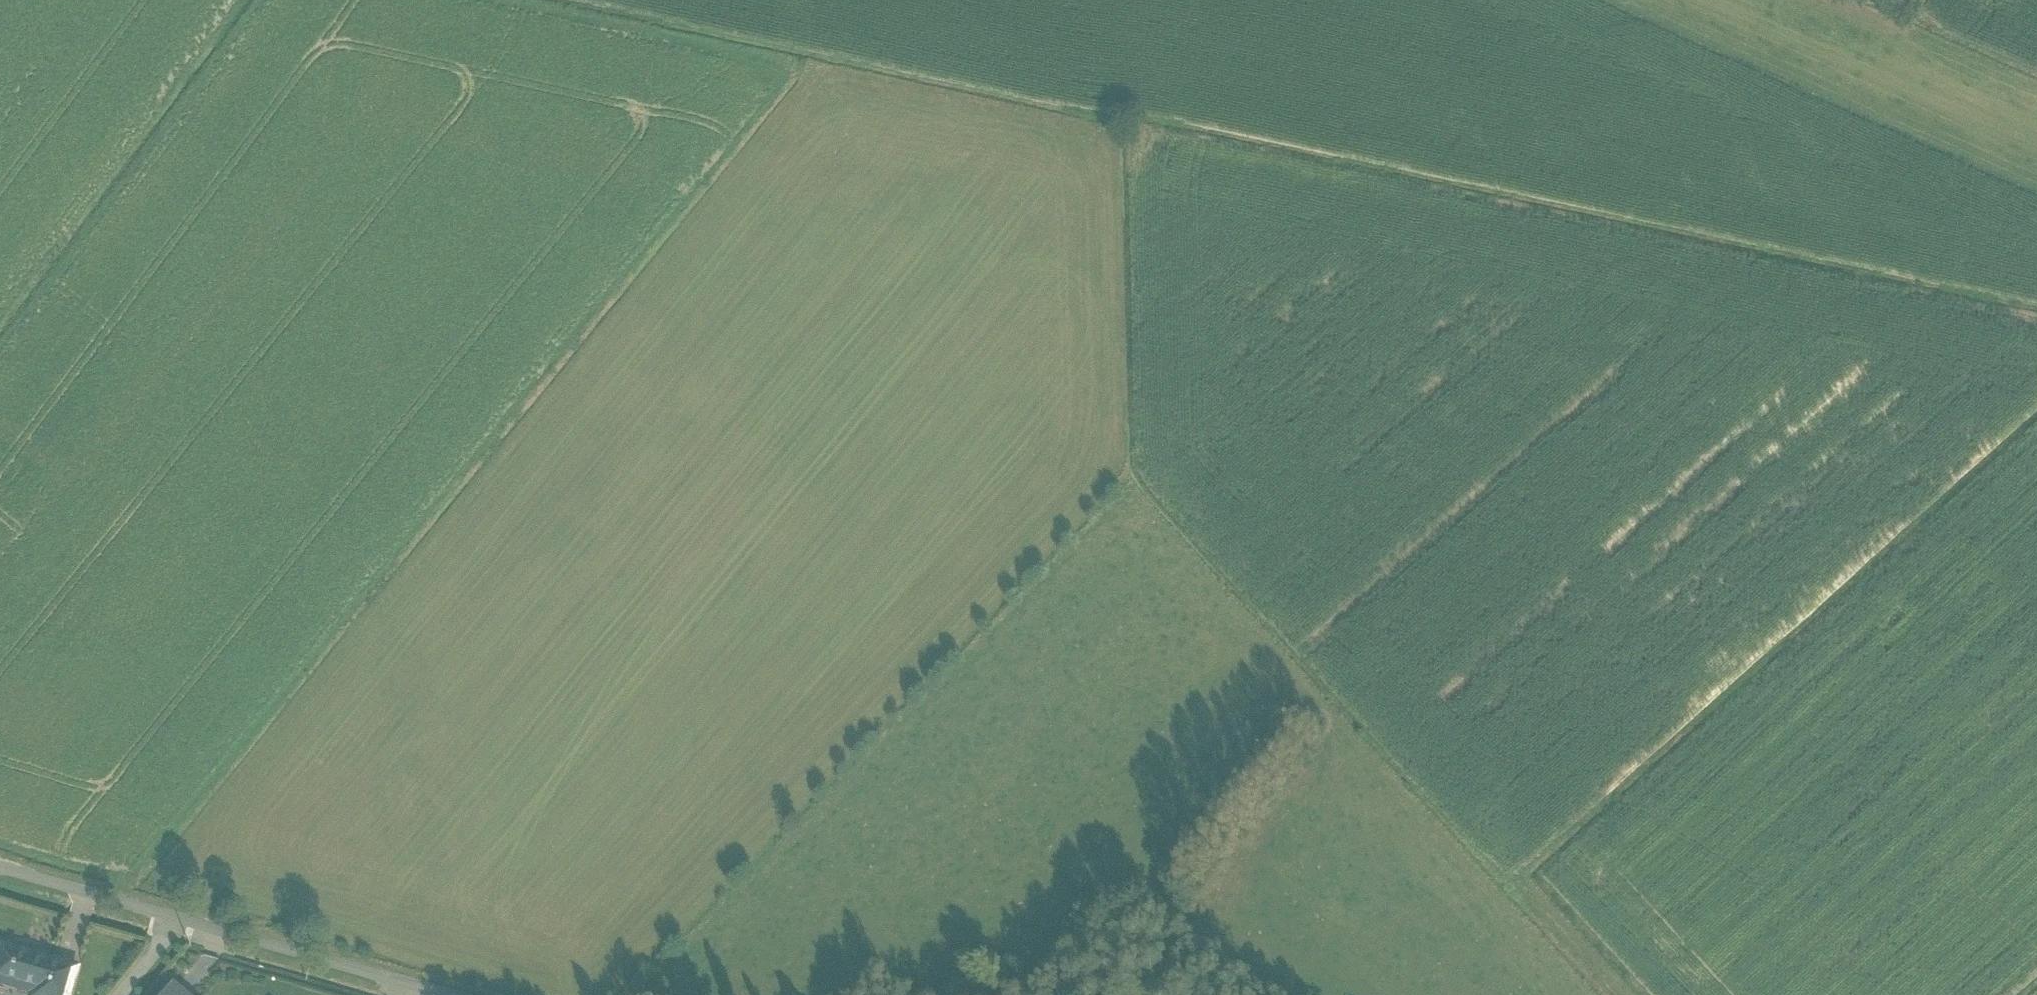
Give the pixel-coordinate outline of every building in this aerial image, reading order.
[(77,963),(0,945),(0,990),(23,994),(69,994),(77,963)]
